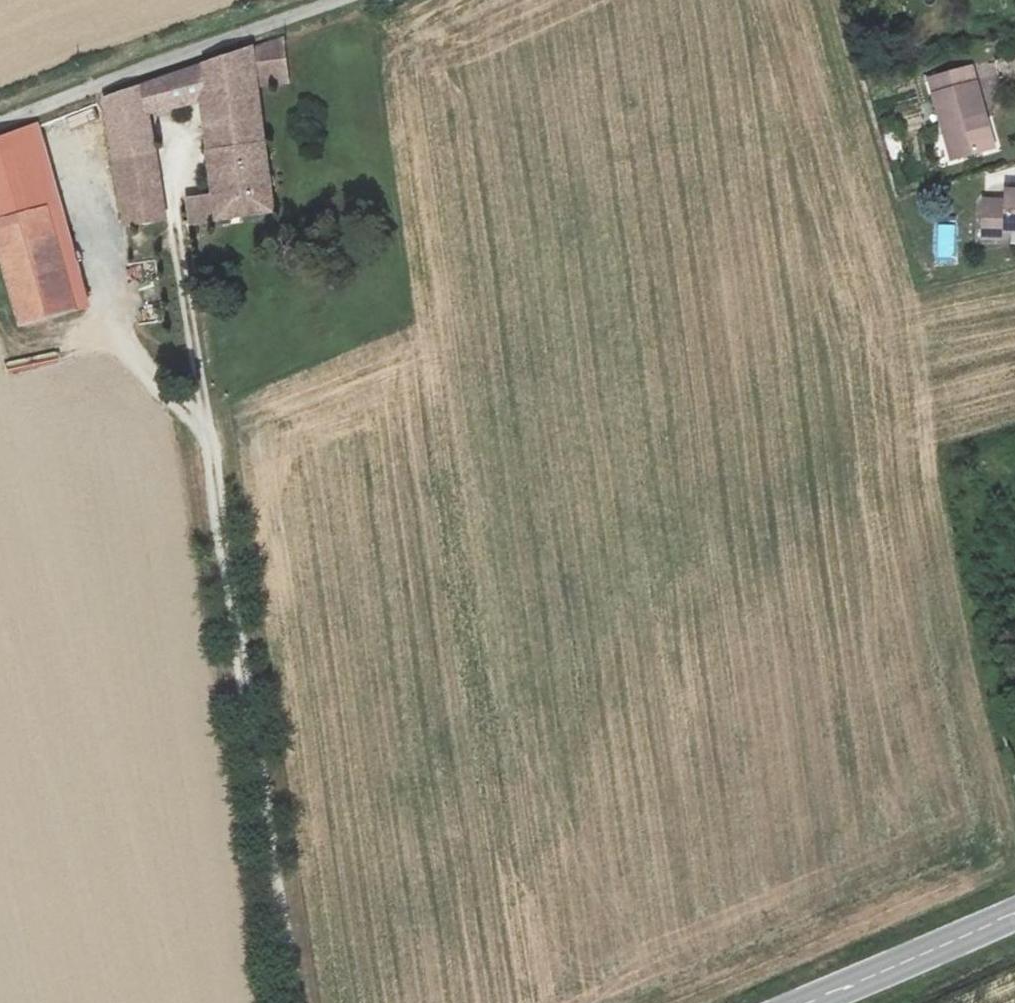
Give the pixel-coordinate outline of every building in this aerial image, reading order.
[(124,219),(162,214),(145,108),(197,98),(213,197),(187,202),(190,222),(276,211),(257,86),(286,80),(282,40),(227,54),(137,88),(104,102),(124,219)] [(993,145),(972,66),(929,77),(951,156),(993,145)] [(36,122),(0,137),(0,249),(21,322),(87,304),(36,122)] [(1001,188),(1001,197),(981,197),(979,234),(1003,236),(1003,229),(1014,230),(1014,188),(1001,188)]
